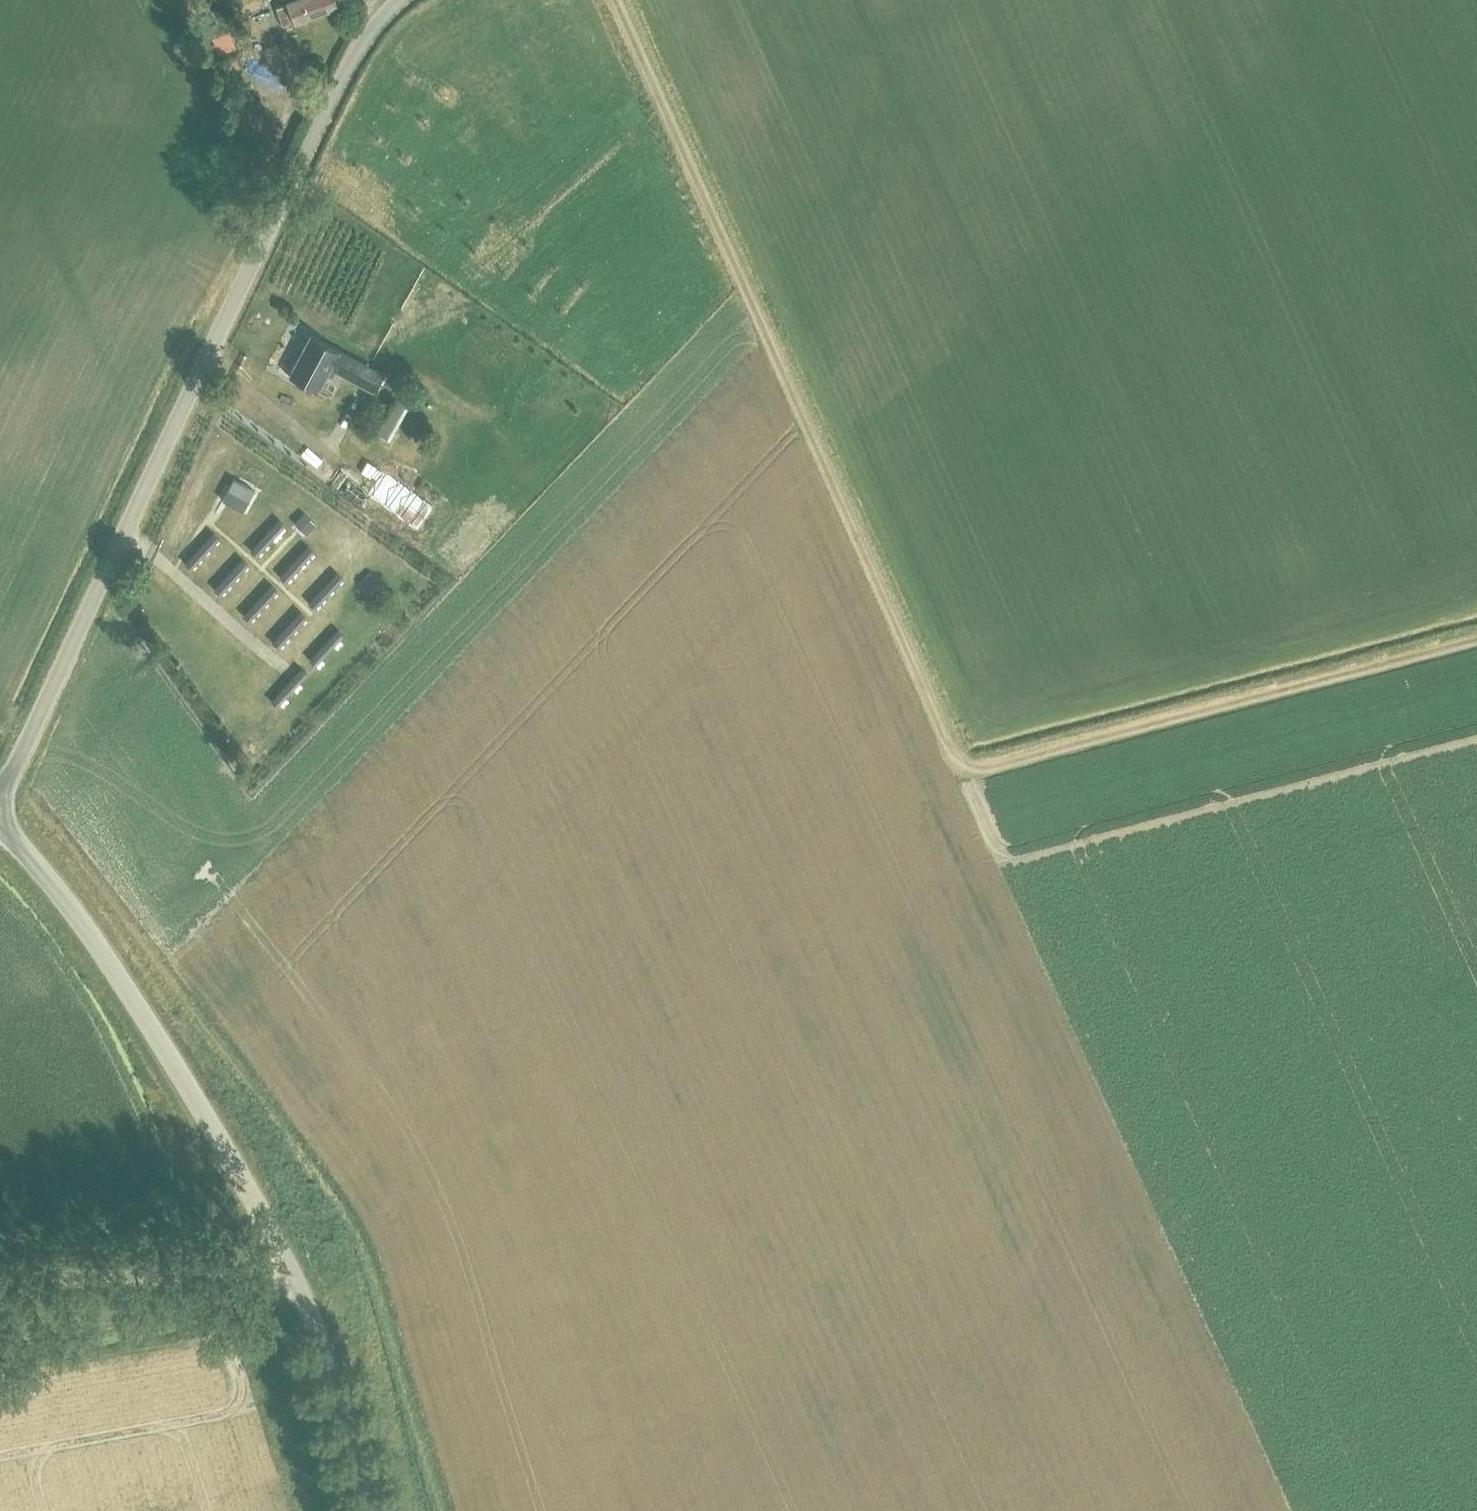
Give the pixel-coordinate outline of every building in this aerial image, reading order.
[(290,2),(276,8),(283,27),(338,6),(336,0),(296,0),(290,2)] [(233,25),(212,33),(219,51),(239,43),(233,25)] [(375,391),(384,374),(312,334),(290,374),(318,390),(327,373),(334,376),(337,370),(375,391)] [(403,396),(379,429),(393,439),(417,407),(403,396)] [(234,479),(223,500),(244,511),(255,490),(234,479)] [(305,514),(297,522),(308,533),(312,529),(316,525),(311,519),(305,514)] [(280,520),(251,551),(257,556),(270,542),(285,525),(280,520)] [(197,552),(186,564),(191,569),(220,539),(214,533),(197,552)] [(309,547),(280,577),(286,582),(314,552),(309,547)] [(229,574),(215,590),(220,595),(249,565),(243,559),(229,574)] [(338,573),(309,604),(315,609),(322,601),(343,578),(338,573)] [(375,575),(363,586),(372,595),(383,584),(375,575)] [(258,601),(244,616),(250,621),(264,606),(278,591),(272,586),(268,591),(263,596),(258,601)] [(280,635),(273,643),(278,648),(293,632),(307,617),(301,612),(284,631),(280,635)] [(325,645),(310,660),(316,665),(344,635),(339,630),(325,645)] [(286,686),(272,701),(278,706),(308,674),(302,669),(286,686)]
